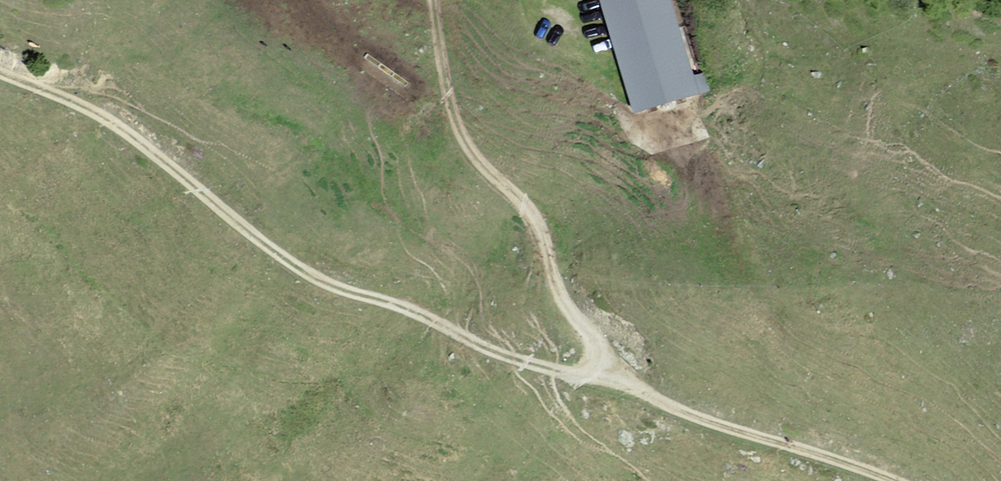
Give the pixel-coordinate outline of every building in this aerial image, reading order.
[(629,116),(697,100),(669,0),(599,0),(629,116)]
